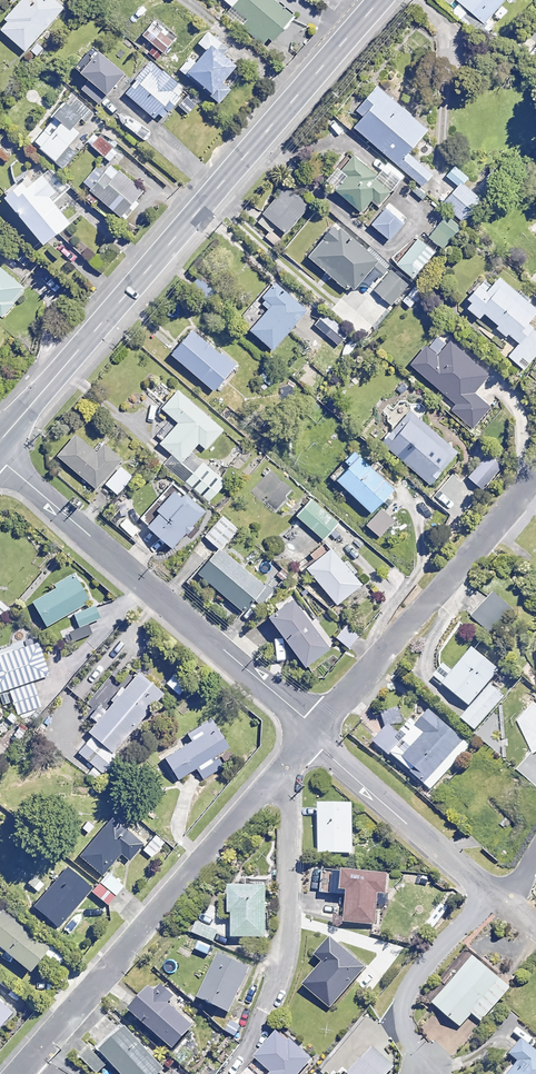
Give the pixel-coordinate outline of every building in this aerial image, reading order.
[(54,0),(20,0),(0,23),(0,30),(24,52),(63,8),(54,0)] [(231,7),(233,9),(227,16),(263,46),(268,39),(270,42),(292,16),(272,0),(237,0),(231,7)] [(448,8),(475,32),(503,0),(455,0),(448,8)] [(160,31),(149,23),(139,36),(150,45),(144,51),(156,60),(175,37),(163,27),(160,31)] [(224,45),(207,31),(196,43),(203,49),(185,72),(218,100),(228,88),(219,80),(232,64),(218,53),(224,45)] [(527,36),(517,47),(531,59),(535,53),(535,43),(527,36)] [(121,74),(94,51),(76,71),(88,81),(82,88),(98,101),(121,74)] [(177,83),(149,61),(123,93),(152,117),(156,112),(162,117),(179,97),(171,90),(177,83)] [(350,125),(419,184),(430,172),(405,151),(425,129),(374,85),(355,106),(361,112),(350,125)] [(85,121),(92,114),(72,94),(53,113),(68,129),(80,116),(85,121)] [(7,134),(0,143),(0,150),(9,158),(20,144),(7,134)] [(113,146),(99,135),(90,145),(104,157),(113,146)] [(142,191),(108,160),(98,171),(95,168),(84,180),(91,187),(88,189),(118,217),(142,191)] [(389,192),(353,161),(331,186),(359,212),(372,198),(379,204),(389,192)] [(465,223),(482,201),(460,184),(467,175),(455,166),(446,179),(456,186),(442,205),(465,223)] [(68,189),(49,167),(32,182),(27,176),(2,196),(41,243),(67,221),(51,202),(68,189)] [(309,207),(285,186),(262,213),(286,233),(309,207)] [(392,216),(383,208),(370,224),(388,240),(406,219),(396,211),(392,216)] [(459,228),(446,217),(429,237),(442,248),(459,228)] [(375,261),(331,225),(306,255),(350,291),(375,261)] [(433,252),(417,238),(394,263),(411,278),(433,252)] [(0,267),(0,317),(1,318),(26,289),(0,267)] [(408,285),(391,271),(375,290),(392,304),(408,285)] [(535,354),(535,335),(535,334),(535,333),(535,332),(525,323),(535,311),(496,277),(490,284),(483,278),(466,296),(471,301),(466,307),(477,316),(481,312),(507,335),(520,346),(510,357),(524,368),(535,354)] [(304,311),(273,283),(261,297),(270,305),(248,329),(270,349),(304,311)] [(422,295),(415,287),(401,300),(409,308),(422,295)] [(347,333),(322,313),(313,323),(338,344),(347,333)] [(234,366),(190,329),(170,353),(213,390),(234,366)] [(490,378),(450,343),(437,358),(424,347),(410,363),(458,405),(453,410),(474,429),(490,410),(475,396),(490,378)] [(158,444),(173,457),(180,463),(190,451),(198,442),(205,449),(223,429),(177,389),(159,409),(176,424),(158,444)] [(457,453),(409,411),(381,443),(429,485),(457,453)] [(121,459),(104,444),(95,453),(73,434),(56,453),(96,488),(121,459)] [(393,487),(350,448),(339,461),(345,466),(333,479),(370,512),(393,487)] [(500,467),(487,456),(468,476),(480,488),(500,467)] [(228,482),(203,462),(187,481),(212,502),(228,482)] [(134,478),(120,466),(104,484),(118,496),(134,478)] [(201,513),(171,486),(141,520),(171,547),(201,513)] [(338,522),(310,498),(295,515),(323,539),(338,522)] [(394,520),(381,508),(366,525),(379,536),(394,520)] [(238,528),(221,514),(202,536),(219,550),(238,528)] [(140,527),(127,516),(119,525),(132,537),(140,527)] [(342,562),(327,545),(303,566),(336,604),(360,583),(351,572),(355,569),(345,559),(342,562)] [(263,587),(216,549),(196,574),(243,611),(263,587)] [(88,603),(73,575),(53,586),(55,588),(31,602),(45,627),(88,603)] [(514,612),(492,594),(473,617),(495,635),(514,612)] [(328,648),(292,598),(266,617),(303,667),(328,648)] [(100,618),(94,605),(70,617),(75,626),(61,633),(67,645),(92,633),(87,624),(100,618)] [(358,636),(346,624),(334,637),(347,648),(358,636)] [(33,681),(50,675),(36,637),(0,650),(0,692),(8,689),(17,715),(42,706),(32,681),(33,681)] [(499,670),(471,647),(442,684),(469,707),(460,718),(475,730),(504,695),(488,682),(499,670)] [(163,693),(135,671),(89,729),(82,724),(92,711),(75,698),(43,738),(98,781),(118,757),(115,754),(163,693)] [(186,685),(173,675),(165,685),(178,695),(186,685)] [(398,716),(392,713),(386,708),(383,712),(380,718),(393,725),(398,716)] [(469,746),(428,709),(415,724),(424,732),(401,757),(413,767),(409,771),(430,789),(469,746)] [(227,748),(210,720),(197,727),(200,733),(162,757),(176,779),(196,767),(203,779),(217,771),(210,758),(227,748)] [(529,756),(524,762),(518,768),(531,781),(535,776),(535,762),(529,756)] [(352,852),(352,803),(318,803),(318,853),(352,852)] [(141,844),(111,818),(80,854),(98,869),(104,863),(108,866),(120,852),(129,859),(141,844)] [(91,887),(66,866),(30,908),(55,929),(91,887)] [(387,873),(322,869),(320,893),(346,895),(345,922),(376,923),(378,893),(386,894),(387,873)] [(122,886),(106,873),(90,892),(105,906),(122,886)] [(265,937),(265,885),(228,885),(228,913),(232,913),(232,937),(265,937)] [(0,911),(0,950),(29,972),(48,946),(0,911)] [(214,918),(200,912),(192,932),(213,941),(218,931),(210,928),(214,918)] [(365,967),(330,937),(314,955),(322,962),(303,984),(330,1008),(365,967)] [(66,957),(52,945),(45,953),(59,965),(66,957)] [(249,968),(218,953),(197,999),(228,1013),(249,968)] [(481,964),(471,955),(431,1003),(459,1027),(471,1013),(481,1021),(514,982),(486,958),(481,964)] [(173,997),(160,986),(154,993),(148,988),(127,1011),(171,1050),(192,1026),(167,1004),(173,997)] [(0,1004),(0,1023),(9,1013),(0,1004)] [(120,1026),(97,1049),(121,1073),(158,1073),(162,1070),(120,1026)] [(522,1029),(515,1038),(519,1041),(508,1055),(517,1062),(507,1073),(535,1073),(535,1054),(528,1047),(535,1039),(522,1029)] [(276,1030),(253,1057),(238,1073),(298,1073),(310,1060),(276,1030)]
